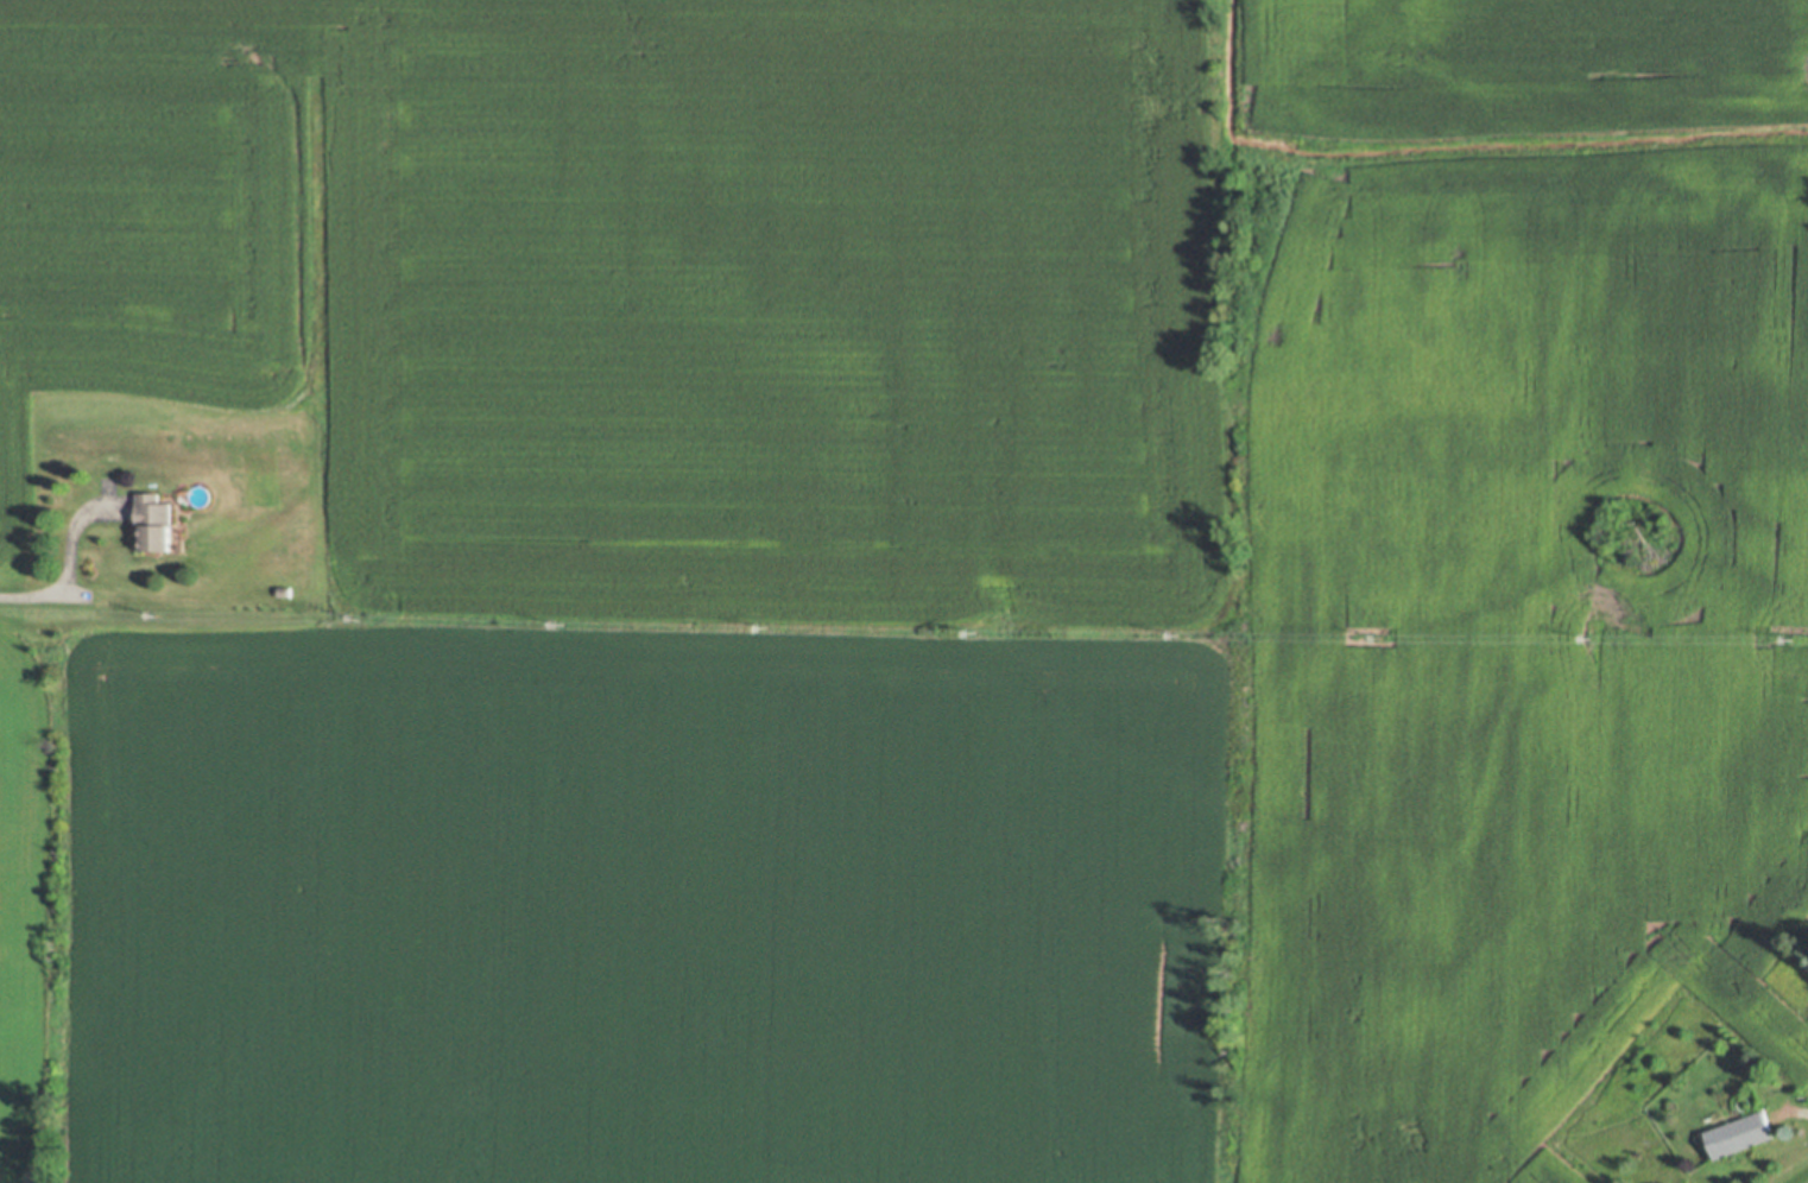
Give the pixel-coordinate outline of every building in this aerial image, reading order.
[(173,495),(173,540),(145,540),(145,544),(139,544),(139,494),(139,485),(162,485),(162,495),(173,495)] [(279,582),(292,582),(291,592),(279,592),(279,582)] [(1707,1127),(1766,1105),(1777,1132),(1718,1154),(1707,1127)]
